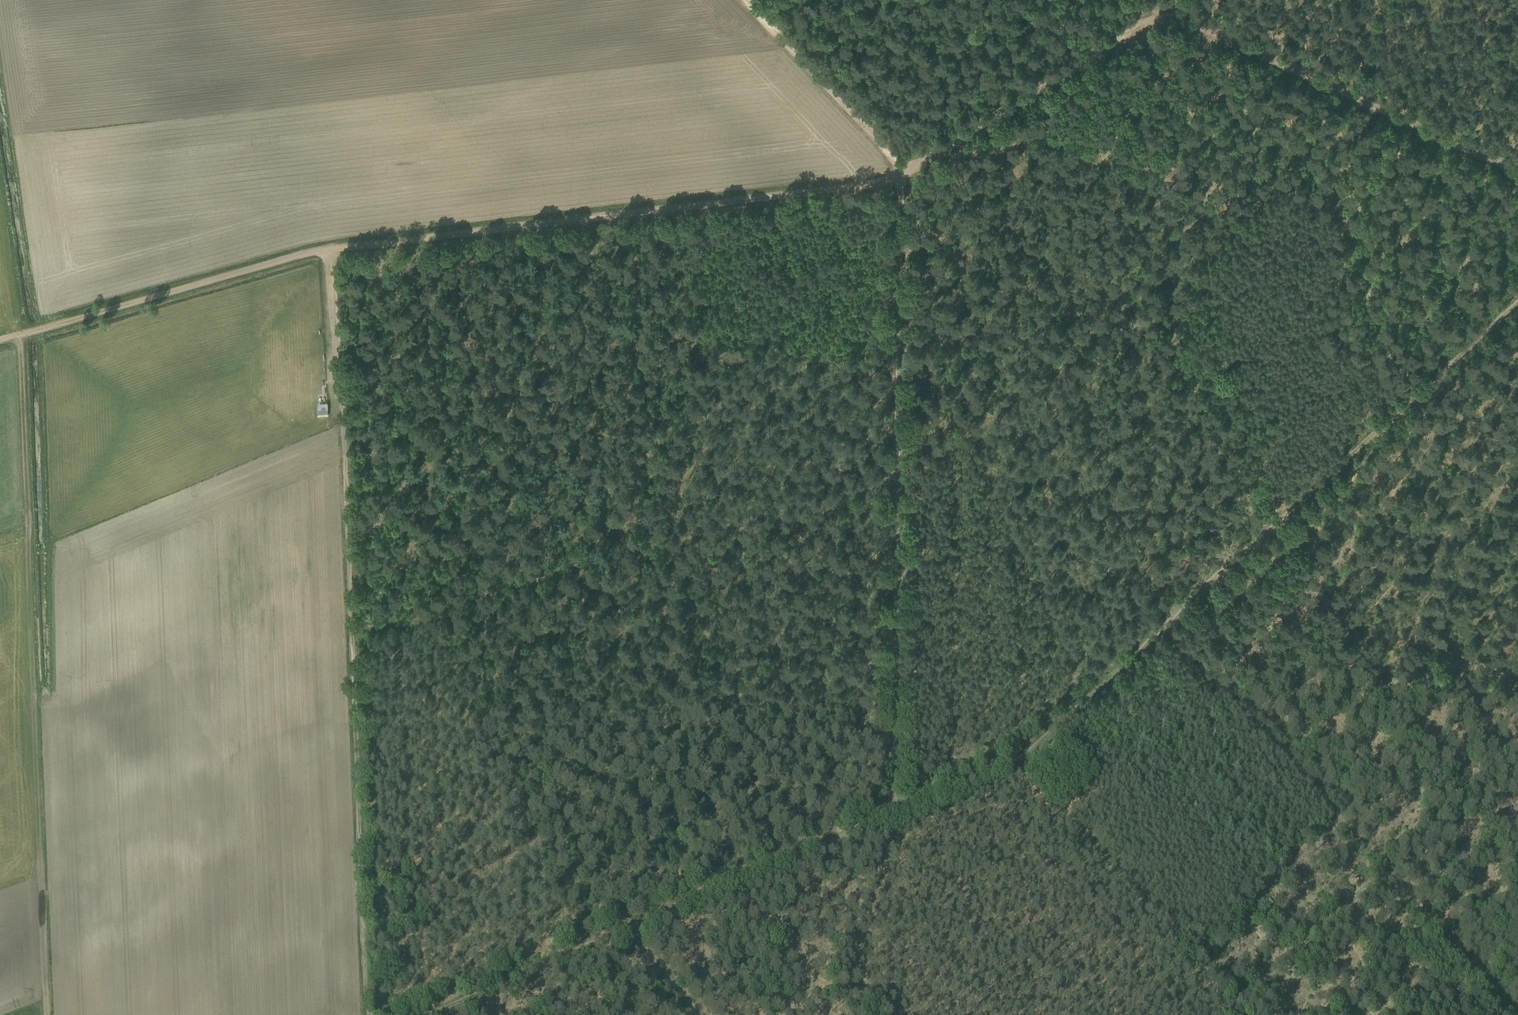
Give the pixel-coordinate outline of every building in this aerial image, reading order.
[(328,403),(317,404),(318,416),(328,416),(328,403)]
